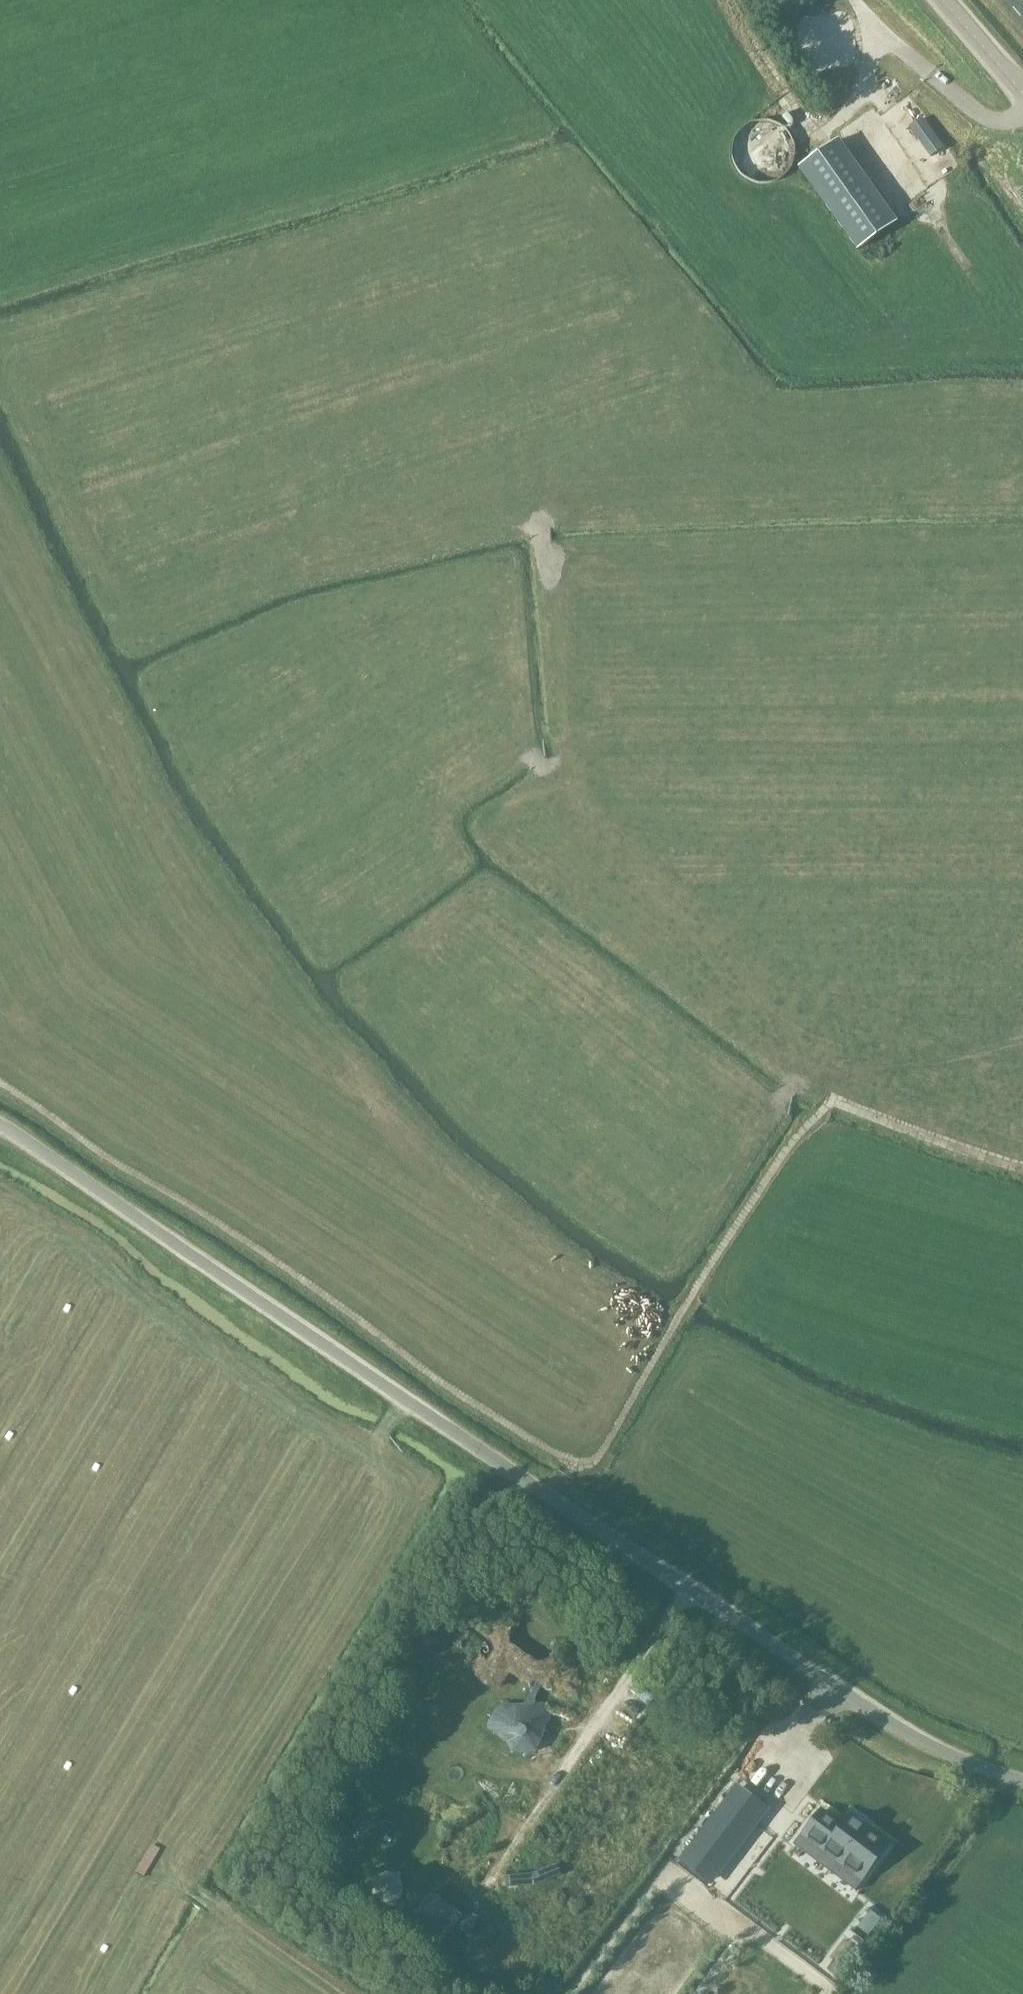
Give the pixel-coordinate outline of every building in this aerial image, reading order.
[(922,117),(908,127),(923,147),(937,137),(922,117)] [(789,144),(786,136),(780,129),(772,125),(763,123),(754,124),(746,128),(740,135),(736,142),(734,151),(736,161),(741,169),(748,175),(757,179),(767,179),(776,176),(783,170),(788,162),(790,152),(789,144)] [(838,140),(798,169),(856,250),(896,222),(838,140)] [(542,1723),(549,1717),(542,1704),(534,1705),(534,1700),(538,1692),(540,1687),(546,1690),(555,1675),(555,1674),(556,1673),(556,1671),(557,1669),(557,1667),(556,1665),(555,1663),(555,1661),(554,1660),(552,1659),(551,1658),(538,1664),(510,1645),(509,1641),(508,1637),(510,1630),(509,1630),(508,1629),(507,1629),(505,1628),(504,1628),(502,1628),(500,1628),(499,1629),(497,1629),(496,1630),(494,1631),(488,1639),(492,1645),(494,1653),(486,1663),(481,1659),(479,1655),(477,1654),(472,1662),(465,1669),(473,1672),(475,1675),(484,1686),(495,1689),(507,1671),(521,1681),(523,1684),(525,1687),(527,1693),(525,1700),(524,1704),(522,1705),(519,1708),(515,1709),(514,1712),(505,1706),(497,1712),(489,1727),(516,1745),(523,1746),(529,1743),(542,1723)] [(736,1785),(679,1861),(711,1886),(769,1809),(736,1785)] [(842,1823),(821,1807),(794,1844),(856,1891),(890,1844),(849,1814),(842,1823)] [(431,1893),(414,1915),(436,1931),(453,1909),(431,1893)] [(465,1913),(457,1930),(470,1936),(478,1919),(465,1913)] [(835,1960),(828,1970),(838,1978),(845,1968),(835,1960)]
